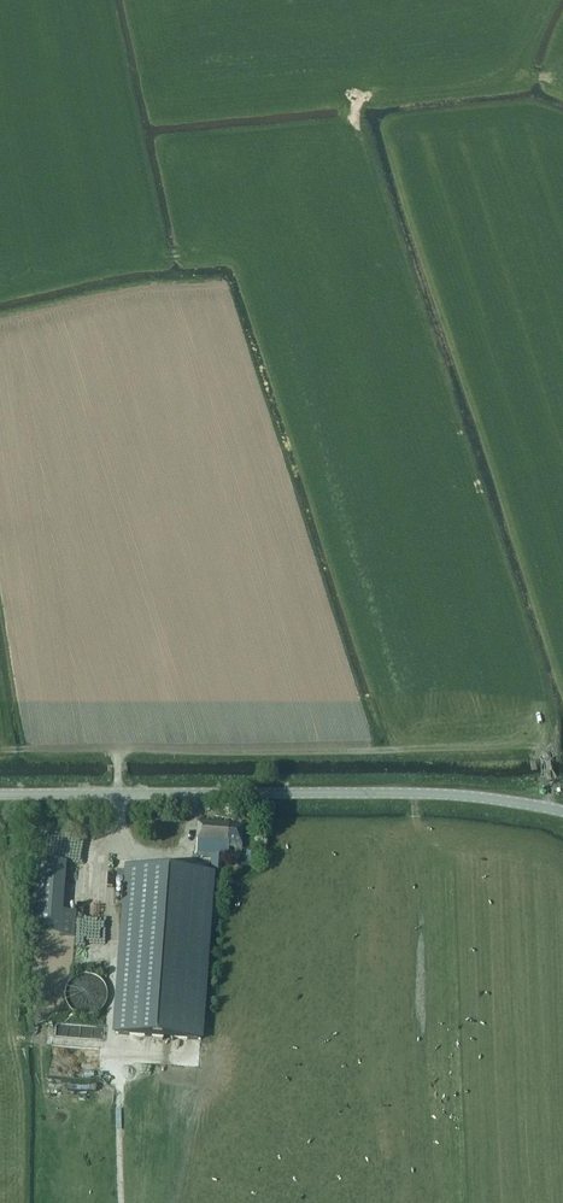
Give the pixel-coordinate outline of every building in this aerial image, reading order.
[(196,854),(210,855),(228,856),(229,847),(243,848),(244,827),(230,826),(230,823),(199,820),(196,854)] [(65,862),(36,860),(31,932),(60,934),(65,862)] [(203,1021),(213,872),(128,867),(128,874),(123,874),(122,882),(127,882),(118,1016),(203,1021)] [(103,990),(104,986),(103,982),(102,979),(100,974),(97,971),(93,969),(90,967),(87,966),(82,966),(76,967),(73,969),(69,972),(66,975),(64,979),(63,982),(63,987),(63,991),(65,995),(67,999),(69,1001),(73,1004),(77,1006),(81,1007),(85,1007),(90,1006),(93,1004),(98,1001),(101,997),(102,993),(103,990)]
